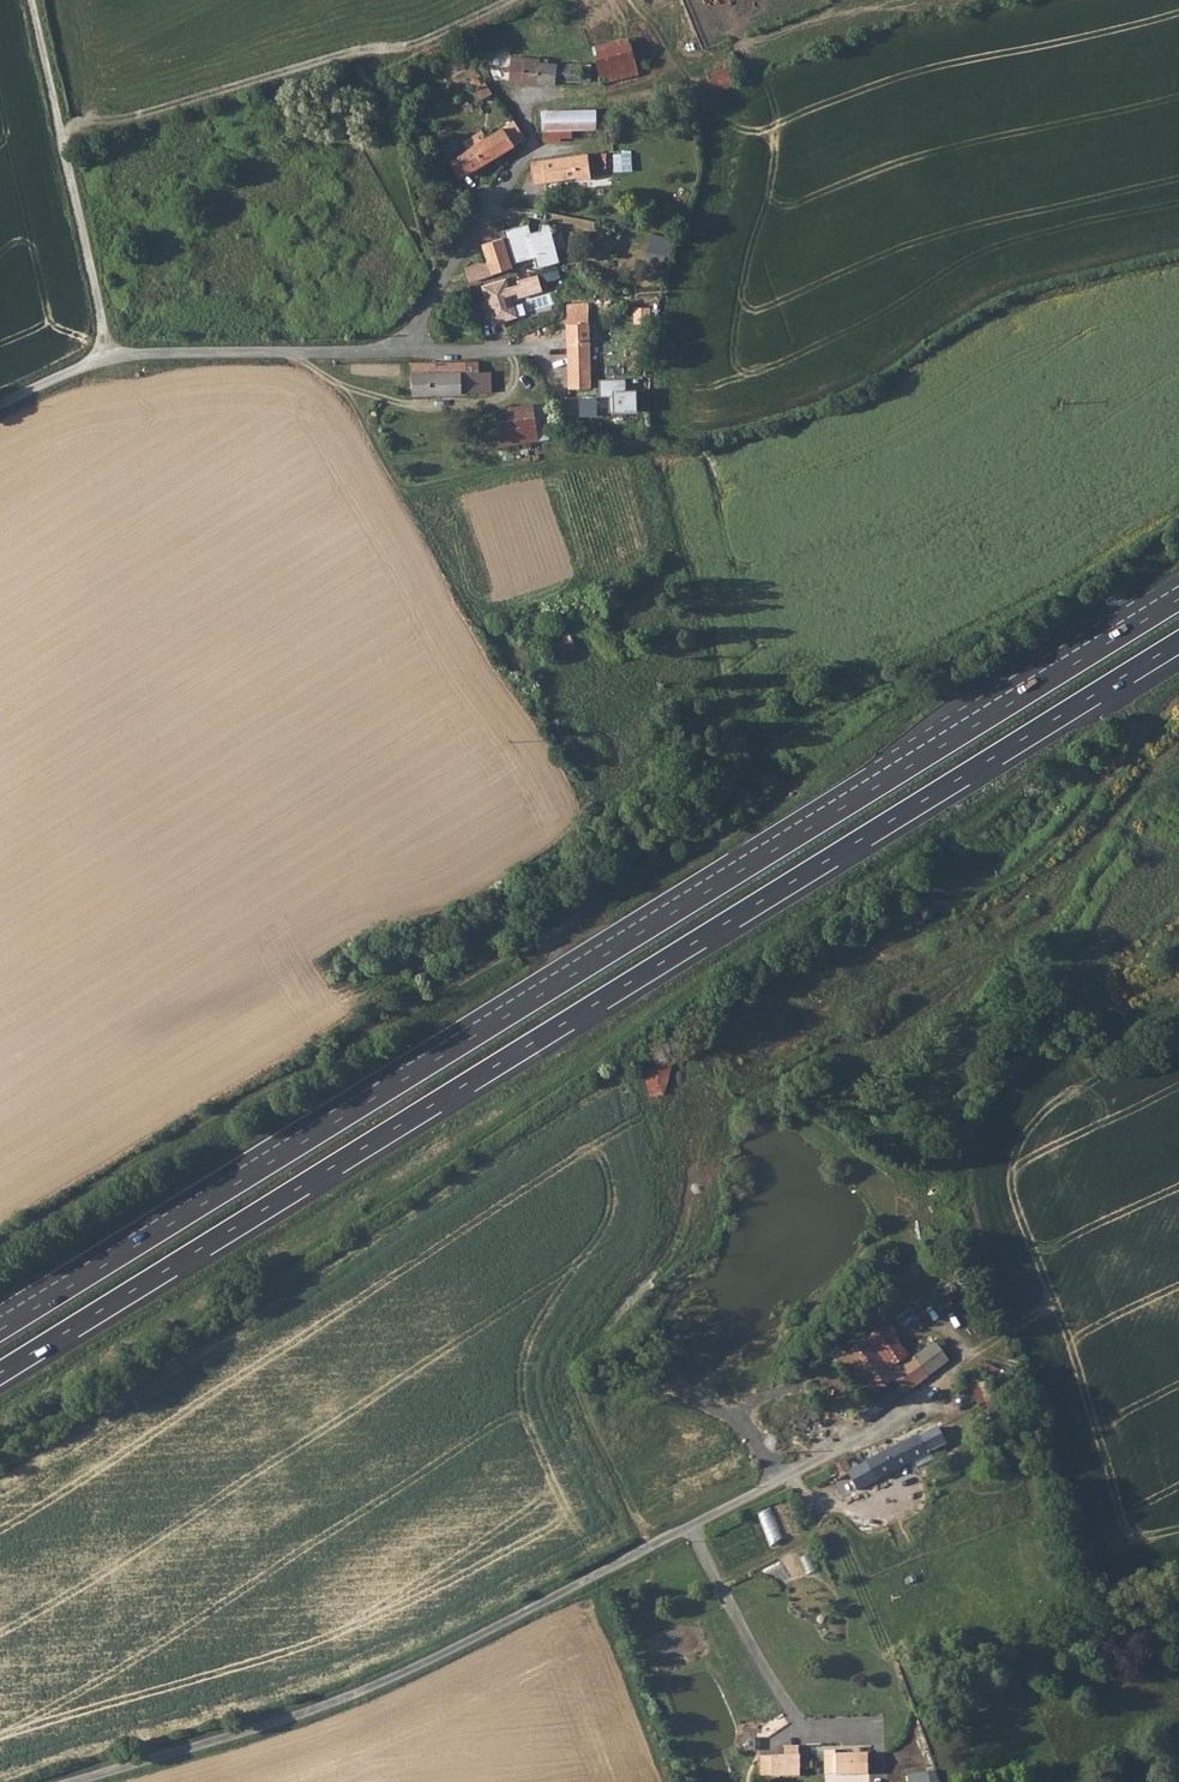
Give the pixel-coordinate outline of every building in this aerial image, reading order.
[(632,36),(595,45),(604,84),(642,75),(632,36)] [(514,57),(512,83),(562,85),(563,81),(592,82),(593,66),(551,64),(551,60),(514,57)] [(711,71),(716,91),(736,86),(731,66),(711,71)] [(474,82),(474,84),(474,85),(476,89),(474,90),(481,101),(491,95),(485,84),(483,84),(481,79),(479,79),(476,79),(475,80),(474,82)] [(600,112),(539,111),(539,129),(545,129),(545,132),(599,132),(600,112)] [(460,157),(471,174),(528,138),(517,122),(491,138),(484,129),(468,139),(474,148),(460,157)] [(615,152),(615,171),(634,171),(635,153),(615,152)] [(590,154),(534,163),(537,184),(580,177),(580,181),(594,180),(590,154)] [(560,262),(552,225),(532,229),(531,224),(506,229),(514,262),(537,257),(539,267),(560,262)] [(647,258),(667,263),(674,238),(653,232),(647,258)] [(504,238),(484,244),(494,274),(514,268),(504,238)] [(593,292),(596,280),(579,276),(576,287),(593,292)] [(495,325),(521,316),(509,277),(483,285),(495,325)] [(637,306),(635,322),(652,323),(653,307),(637,306)] [(592,388),(592,313),(569,314),(570,358),(564,358),(564,368),(571,368),(571,389),(592,388)] [(469,361),(414,362),(414,394),(493,393),(493,373),(469,373),(469,361)] [(601,378),(601,397),(611,397),(610,411),(639,412),(640,390),(627,389),(627,379),(601,378)] [(500,445),(551,441),(549,403),(498,406),(500,445)] [(646,1092),(669,1096),(674,1060),(652,1056),(646,1092)] [(895,1379),(856,1408),(866,1422),(950,1360),(936,1341),(892,1373),(895,1379)] [(817,1350),(797,1363),(803,1372),(823,1359),(817,1350)] [(986,1378),(972,1383),(979,1404),(986,1402),(992,1419),(1004,1415),(998,1398),(993,1399),(986,1378)] [(834,1465),(841,1478),(849,1474),(858,1490),(946,1443),(937,1425),(861,1466),(857,1461),(853,1460),(847,1463),(845,1459),(834,1465)] [(771,1544),(784,1540),(775,1508),(762,1512),(771,1544)] [(787,1745),(787,1755),(762,1754),(762,1776),(802,1777),(803,1745),(787,1745)] [(868,1752),(826,1754),(827,1772),(868,1772),(868,1752)] [(939,1770),(923,1773),(925,1781),(916,1781),(940,1781),(939,1770)]
